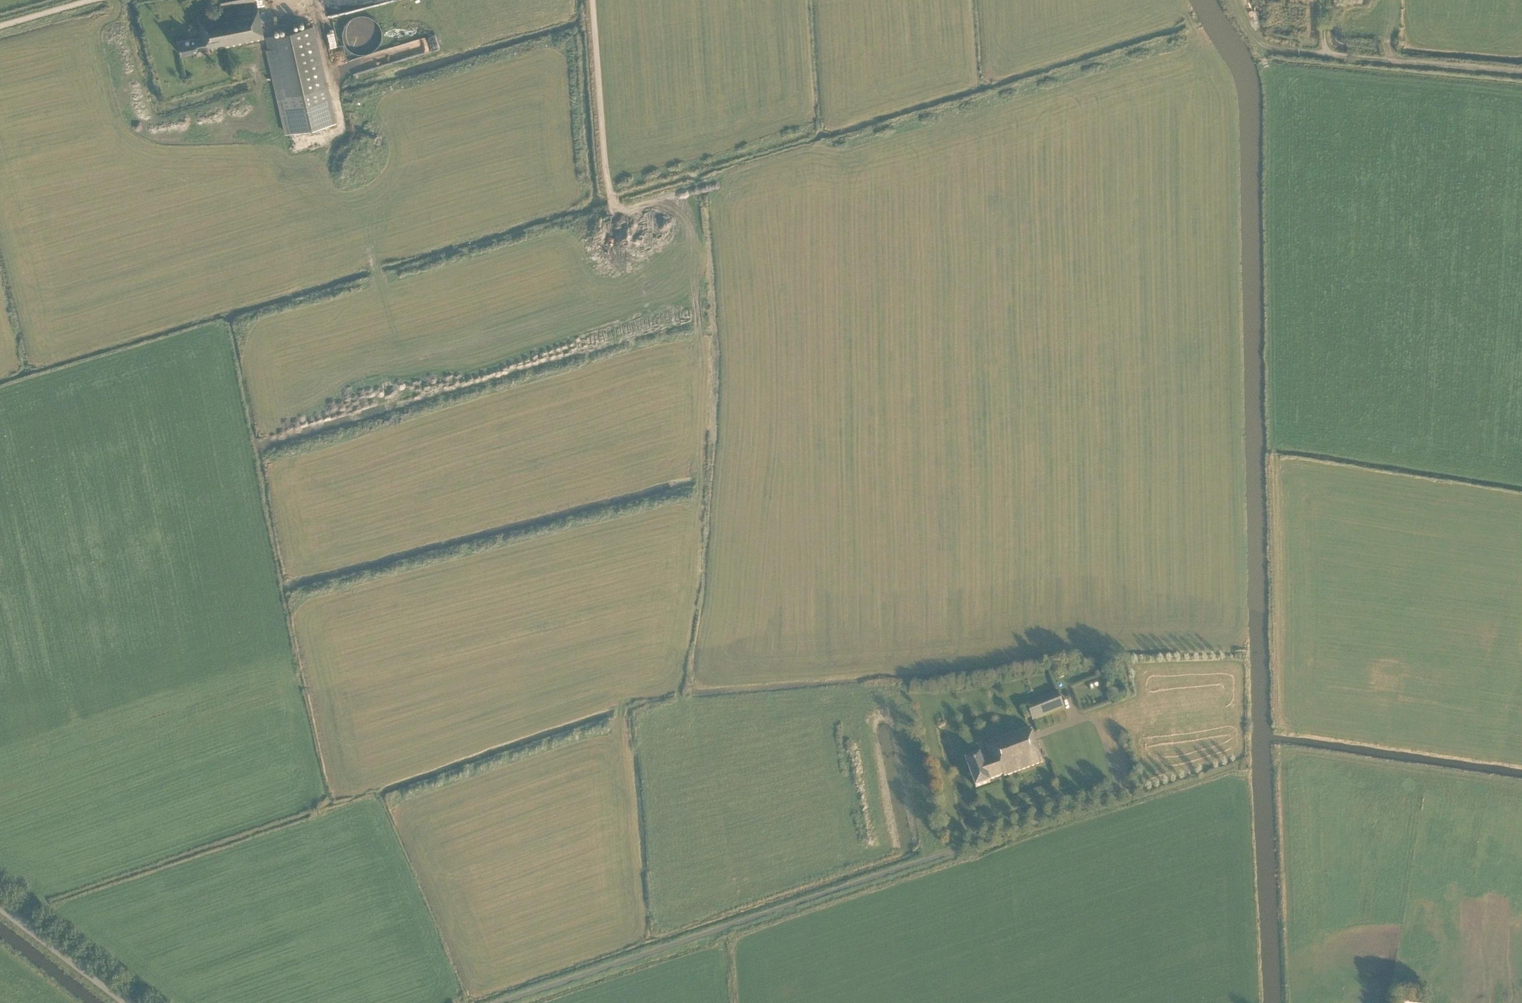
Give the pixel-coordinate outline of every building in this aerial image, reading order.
[(330,1),(332,8),(380,0),(338,0),(330,1)] [(264,38),(257,2),(197,14),(202,36),(197,37),(196,35),(178,39),(181,53),(199,49),(199,48),(211,45),(212,48),(264,38)] [(378,49),(378,16),(346,16),(347,49),(378,49)] [(327,85),(326,85),(313,24),(265,35),(268,48),(267,48),(286,132),(335,121),(327,85)] [(437,35),(376,49),(380,64),(440,49),(437,35)] [(1062,708),(1056,692),(1025,705),(1026,707),(1020,709),(1025,720),(1030,718),(1032,721),(1062,708)] [(1043,763),(1035,743),(1029,728),(984,745),(989,758),(980,761),(978,756),(964,761),(975,789),(990,783),(988,780),(1001,775),(1005,777),(1043,763)]
